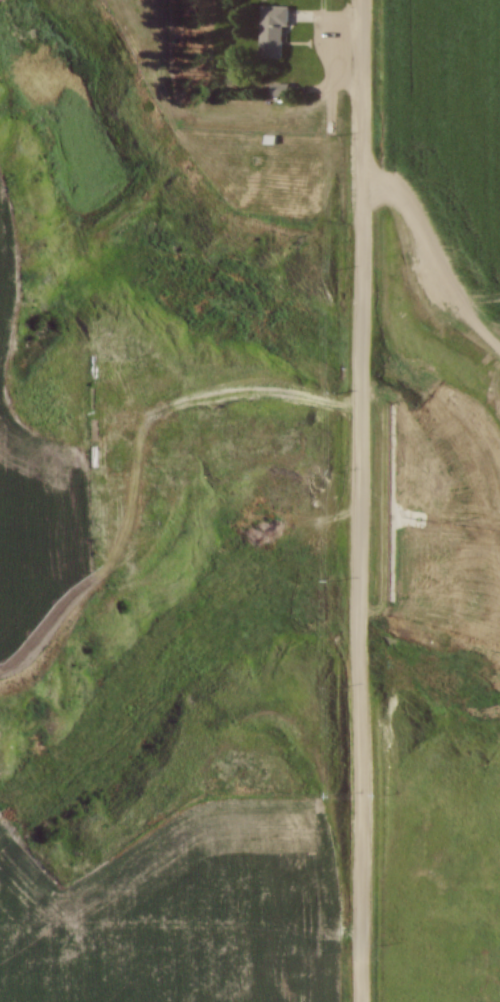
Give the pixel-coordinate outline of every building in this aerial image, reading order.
[(289,8),(264,8),(264,60),(289,60),(289,8)] [(91,464),(106,464),(106,442),(101,442),(101,420),(91,420),(91,464)]
